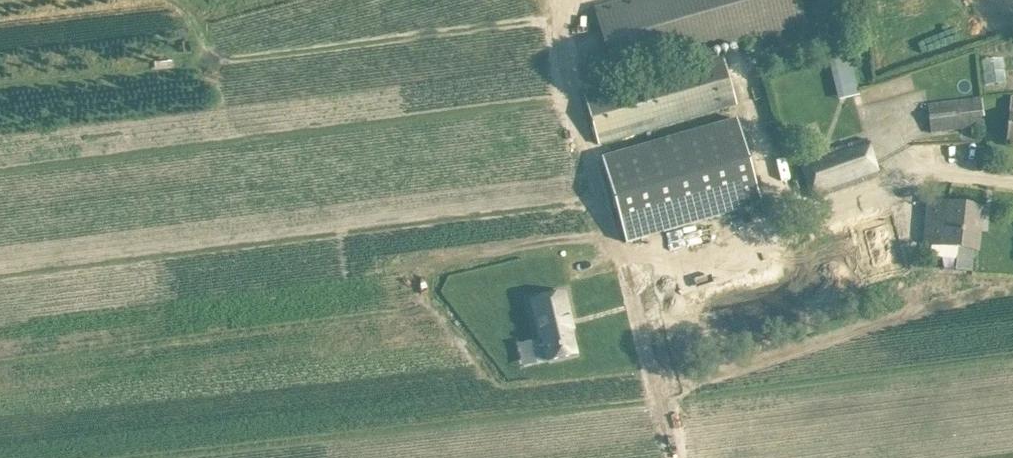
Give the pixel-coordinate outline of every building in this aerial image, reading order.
[(583,93),(598,144),(737,105),(722,54),(714,56),(712,49),(806,22),(800,0),(615,0),(593,6),(613,78),(683,58),(685,64),(583,93)] [(836,96),(856,95),(852,53),(832,55),(836,96)] [(900,108),(901,116),(904,136),(985,126),(981,98),(900,108)] [(737,119),(602,157),(626,242),(761,204),(737,119)] [(867,139),(801,159),(814,199),(879,177),(867,139)] [(922,241),(922,245),(978,250),(982,208),(926,203),(924,229),(922,241)] [(573,317),(566,293),(534,302),(545,339),(547,338),(553,361),(581,353),(571,318),(573,317)]
